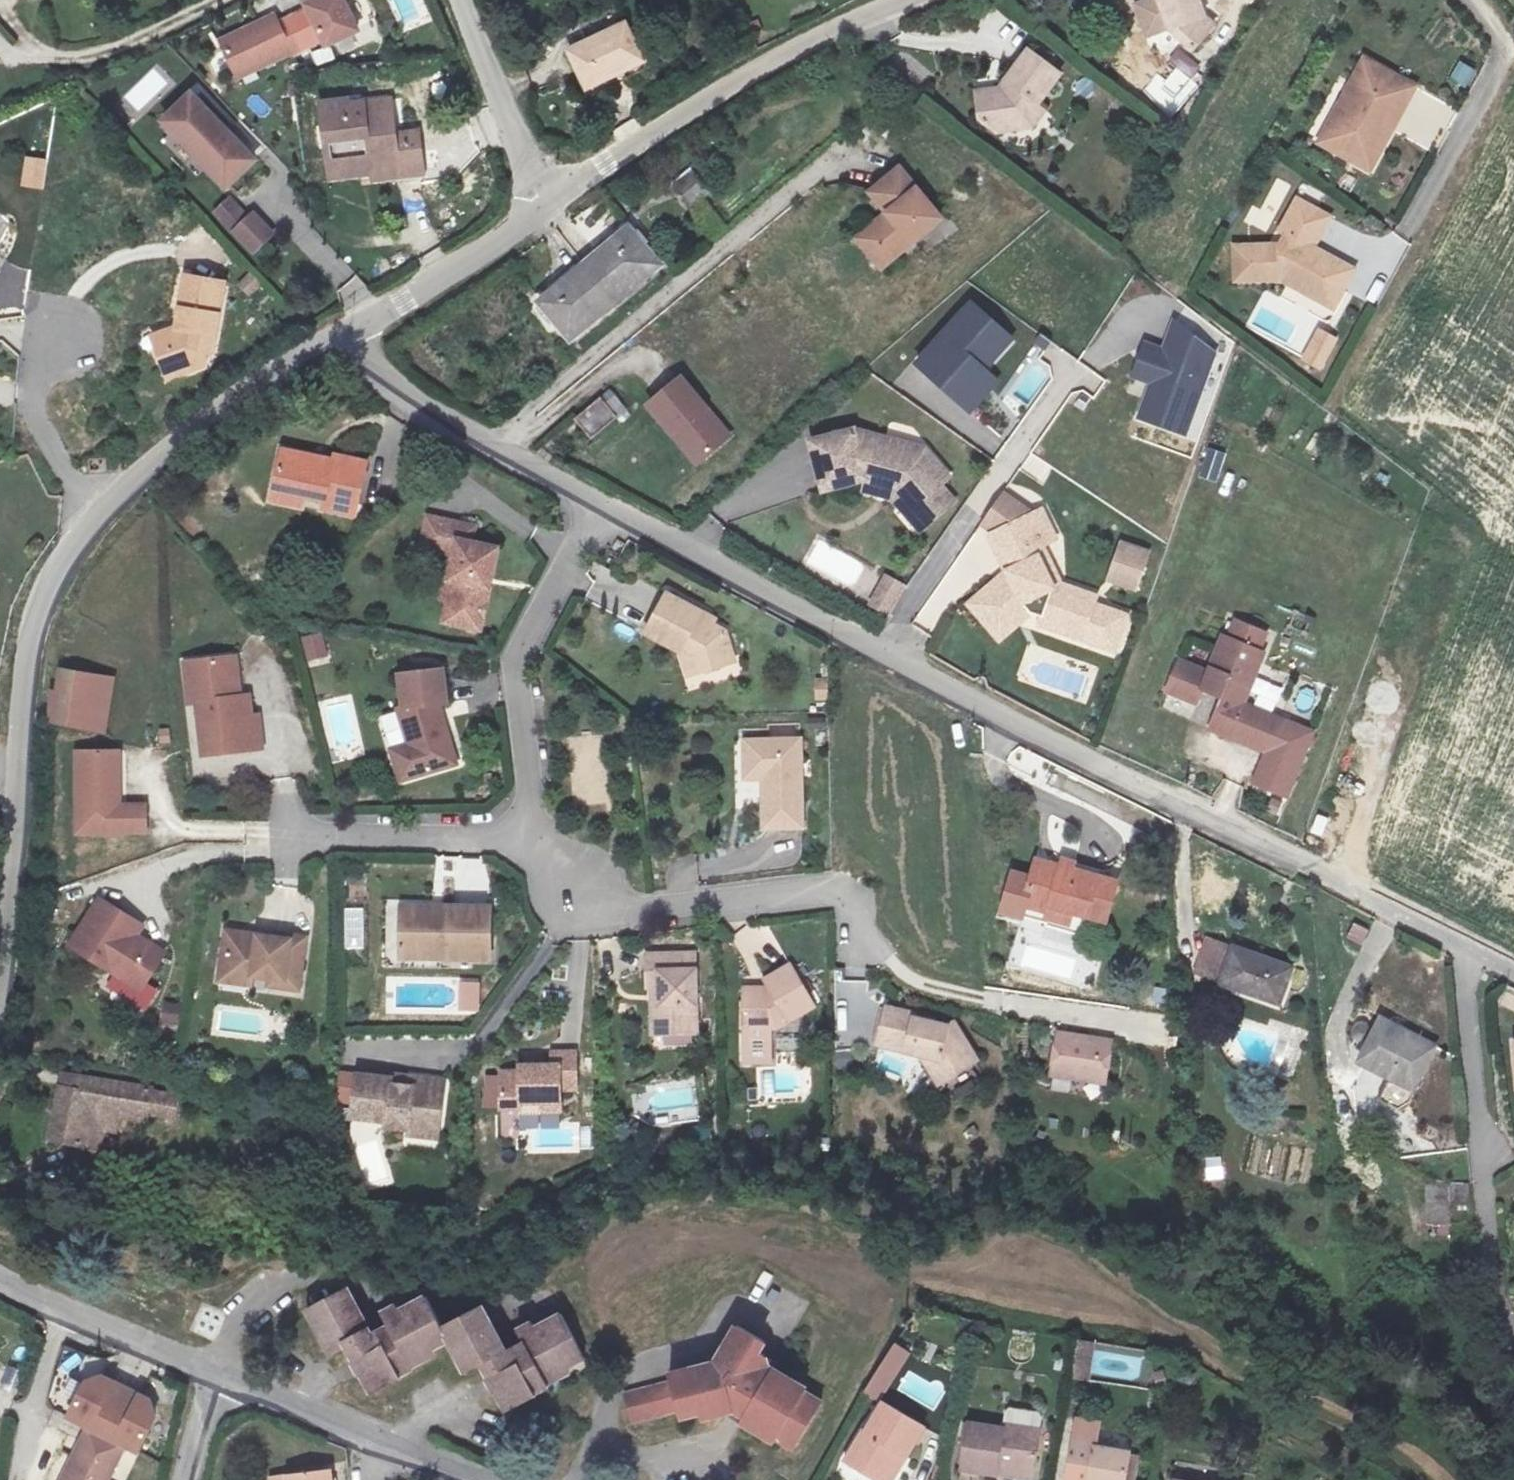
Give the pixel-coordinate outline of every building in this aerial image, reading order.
[(341,0),(315,0),(301,7),(303,10),(321,46),(324,51),(358,33),(341,0)] [(1202,0),(1159,0),(1170,53),(1198,73),(1219,42),(1208,34),(1202,0)] [(276,12),(218,39),(239,84),(321,46),(303,10),(280,20),(276,12)] [(619,59),(602,23),(544,50),(564,94),(594,80),(591,71),(619,59)] [(1026,115),(1051,81),(1015,52),(992,82),(963,91),(972,120),(990,129),(1026,115)] [(1391,70),(1356,53),(1342,82),(1338,79),(1310,136),(1356,159),(1377,117),(1370,114),(1391,70)] [(1465,90),(1476,71),(1460,61),(1449,80),(1465,90)] [(1398,73),(1391,70),(1370,114),(1377,117),(1398,73)] [(1396,134),(1434,152),(1456,107),(1418,89),(1396,134)] [(186,98),(165,119),(193,148),(187,154),(202,170),(206,166),(225,186),(249,163),(186,98)] [(326,129),(330,165),(346,164),(346,154),(367,153),(369,181),(419,177),(415,134),(392,135),(389,104),(345,107),(343,98),(313,102),(315,130),(326,129)] [(165,119),(159,125),(187,154),(193,148),(165,119)] [(346,164),(330,165),(331,184),(369,181),(367,153),(346,154),(346,164)] [(881,165),(852,189),(869,210),(848,227),(872,256),(915,221),(905,209),(912,203),(881,165)] [(206,166),(202,170),(222,190),(225,186),(206,166)] [(689,206),(710,194),(695,169),(674,180),(689,206)] [(1269,235),(1227,248),(1236,280),(1271,269),(1291,281),(1295,272),(1327,289),(1343,259),(1303,237),(1319,207),(1287,190),(1270,221),(1275,224),(1269,235)] [(229,201),(217,213),(236,232),(248,220),(229,201)] [(912,203),(905,209),(915,221),(922,215),(912,203)] [(253,214),(248,220),(236,232),(256,253),(274,235),(253,214)] [(562,339),(652,260),(619,222),(527,302),(562,339)] [(872,256),(848,227),(838,235),(863,264),(872,256)] [(1295,272),(1291,281),(1323,297),(1327,289),(1295,272)] [(172,332),(158,341),(168,356),(159,363),(173,384),(193,371),(197,358),(203,359),(222,292),(185,281),(176,314),(183,316),(177,334),(172,332)] [(1029,327),(973,282),(907,356),(961,407),(1029,327)] [(1237,339),(1178,301),(1132,400),(1189,437),(1237,339)] [(1300,362),(1321,373),(1339,338),(1318,327),(1300,362)] [(168,356),(158,341),(149,347),(159,363),(168,356)] [(659,372),(627,399),(652,430),(657,426),(680,454),(709,430),(659,372)] [(552,414),(568,434),(594,412),(578,393),(552,414)] [(830,428),(787,442),(802,490),(845,477),(866,489),(869,484),(880,489),(888,514),(869,519),(876,541),(919,527),(913,507),(924,503),(913,468),(830,428)] [(312,459),(313,437),(277,436),(277,487),(269,487),(269,522),(325,522),(327,488),(305,486),(305,459),(312,459)] [(430,547),(427,567),(441,568),(438,596),(430,595),(427,615),(473,621),(482,533),(459,531),(462,516),(410,509),(406,544),(430,547)] [(1024,522),(972,547),(990,584),(945,606),(959,637),(1000,617),(1002,622),(1021,637),(1024,629),(1097,663),(1109,628),(1075,617),(1078,608),(1043,596),(1034,578),(1027,582),(1021,568),(1024,558),(1038,551),(1024,522)] [(1034,578),(1024,558),(1021,568),(1027,582),(1034,578)] [(441,568),(427,567),(424,593),(430,595),(438,596),(441,568)] [(1098,569),(1085,607),(1113,617),(1126,579),(1098,569)] [(890,616),(908,585),(886,571),(867,602),(890,616)] [(680,656),(688,655),(702,653),(703,682),(742,682),(739,638),(713,621),(716,614),(667,585),(638,631),(680,656)] [(1000,617),(959,637),(961,641),(1002,622),(1000,617)] [(302,637),(309,663),(331,657),(323,630),(302,637)] [(224,653),(216,655),(220,684),(220,689),(221,695),(229,693),(224,653)] [(702,653),(688,655),(689,682),(703,682),(702,653)] [(1178,711),(1208,721),(1213,706),(1233,714),(1222,746),(1283,767),(1294,734),(1255,720),(1273,668),(1231,653),(1218,690),(1189,679),(1178,711)] [(216,655),(181,660),(184,680),(177,681),(180,701),(187,701),(194,753),(252,744),(248,711),(241,712),(238,692),(229,693),(221,695),(220,689),(220,684),(216,655)] [(174,661),(177,681),(184,680),(181,660),(174,661)] [(49,691),(42,689),(40,718),(98,726),(104,673),(53,666),(49,691)] [(431,706),(429,669),(379,671),(381,707),(371,706),(375,772),(425,770),(423,728),(415,729),(415,706),(431,706)] [(791,727),(733,728),(734,770),(752,771),(755,818),(795,815),(791,727)] [(104,744),(67,745),(67,771),(56,771),(58,827),(142,826),(141,800),(113,799),(105,791),(104,744)] [(113,744),(104,744),(105,791),(113,799),(113,744)] [(1037,781),(1049,765),(1021,745),(1009,761),(1037,781)] [(1015,919),(1040,922),(1041,913),(1065,916),(1064,925),(1100,931),(1106,884),(1021,873),(1015,919)] [(391,935),(390,894),(390,889),(375,889),(376,957),(481,955),(480,944),(416,946),(416,934),(391,935)] [(415,894),(390,894),(391,935),(416,934),(416,946),(480,944),(479,893),(438,893),(438,901),(415,901),(415,894)] [(155,949),(135,937),(132,941),(124,937),(126,932),(128,929),(111,920),(114,911),(88,896),(61,943),(133,986),(155,949)] [(132,922),(114,911),(111,920),(128,929),(132,922)] [(1063,937),(1064,925),(1065,916),(1041,913),(1040,922),(1038,934),(1063,937)] [(1352,922),(1347,941),(1364,946),(1369,927),(1352,922)] [(246,933),(215,929),(211,968),(244,972),(244,969),(261,971),(260,978),(290,982),(296,929),(266,926),(265,930),(247,928),(246,933)] [(135,937),(126,932),(124,937),(132,941),(135,937)] [(1287,959),(1230,934),(1216,970),(1271,995),(1287,959)] [(682,1035),(679,948),(623,949),(626,991),(638,992),(640,1035),(682,1035)] [(759,981),(726,985),(731,1063),(771,1060),(769,1026),(804,1003),(779,957),(754,969),(759,981)] [(244,972),(211,968),(210,974),(243,977),(244,972)] [(460,979),(460,1010),(480,1011),(481,980),(460,979)] [(179,1024),(182,1005),(165,1003),(163,1022),(179,1024)] [(889,1008),(881,1046),(924,1055),(934,1067),(945,1059),(957,1076),(982,1057),(955,1022),(950,1026),(917,1019),(918,1014),(889,1008)] [(1429,1040),(1373,1012),(1353,1054),(1409,1083),(1429,1040)] [(1113,1041),(1061,1033),(1054,1076),(1107,1083),(1113,1041)] [(508,1062),(489,1062),(490,1099),(509,1099),(510,1093),(530,1093),(550,1092),(550,1079),(566,1080),(565,1042),(540,1043),(540,1055),(508,1056),(508,1062)] [(945,1059),(934,1067),(940,1084),(957,1076),(945,1059)] [(365,1064),(334,1107),(363,1128),(360,1132),(377,1144),(381,1139),(406,1157),(411,1150),(424,1131),(416,1125),(430,1106),(414,1094),(408,1101),(391,1089),(394,1085),(365,1064)] [(397,1081),(394,1085),(391,1089),(408,1101),(414,1094),(397,1081)] [(86,1094),(55,1089),(48,1140),(79,1144),(80,1139),(133,1148),(137,1124),(140,1102),(86,1095),(86,1094)] [(550,1102),(550,1092),(530,1093),(530,1102),(550,1102)] [(160,1105),(140,1102),(137,1124),(157,1127),(160,1105)] [(438,1112),(430,1106),(416,1125),(424,1131),(438,1112)] [(399,1167),(406,1157),(381,1139),(377,1144),(374,1148),(399,1167)] [(1222,1156),(1205,1157),(1207,1180),(1224,1179),(1222,1156)] [(1430,1183),(1430,1222),(1449,1222),(1449,1183),(1430,1183)] [(348,1288),(308,1309),(331,1353),(345,1346),(364,1378),(370,1375),(379,1391),(419,1370),(415,1363),(449,1345),(464,1371),(479,1363),(497,1399),(505,1394),(513,1409),(552,1388),(549,1381),(583,1364),(558,1319),(519,1339),(523,1347),(507,1355),(482,1309),(442,1328),(426,1299),(387,1318),(392,1327),(373,1337),(348,1288)] [(780,1445),(797,1454),(824,1404),(776,1374),(775,1363),(768,1358),(773,1348),(742,1330),(720,1365),(673,1376),(674,1382),(627,1392),(634,1424),(682,1412),(685,1424),(706,1419),(708,1426),(738,1417),(748,1424),(745,1429),(777,1449),(780,1445)] [(1071,1378),(1091,1381),(1098,1340),(1078,1337),(1071,1378)] [(896,1341),(866,1390),(883,1401),(914,1352),(896,1341)] [(83,1379),(65,1418),(79,1430),(116,1446),(138,1455),(156,1418),(151,1399),(101,1375),(83,1379)] [(884,1404),(871,1432),(858,1426),(840,1465),(868,1479),(889,1479),(904,1450),(909,1454),(922,1426),(884,1404)] [(991,1422),(955,1417),(946,1467),(982,1473),(983,1465),(1023,1469),(1027,1438),(990,1432),(991,1422)] [(79,1430),(56,1479),(101,1479),(116,1446),(79,1430)] [(1115,1449),(1084,1446),(1082,1458),(1063,1456),(1060,1479),(1112,1479),(1115,1449)]
